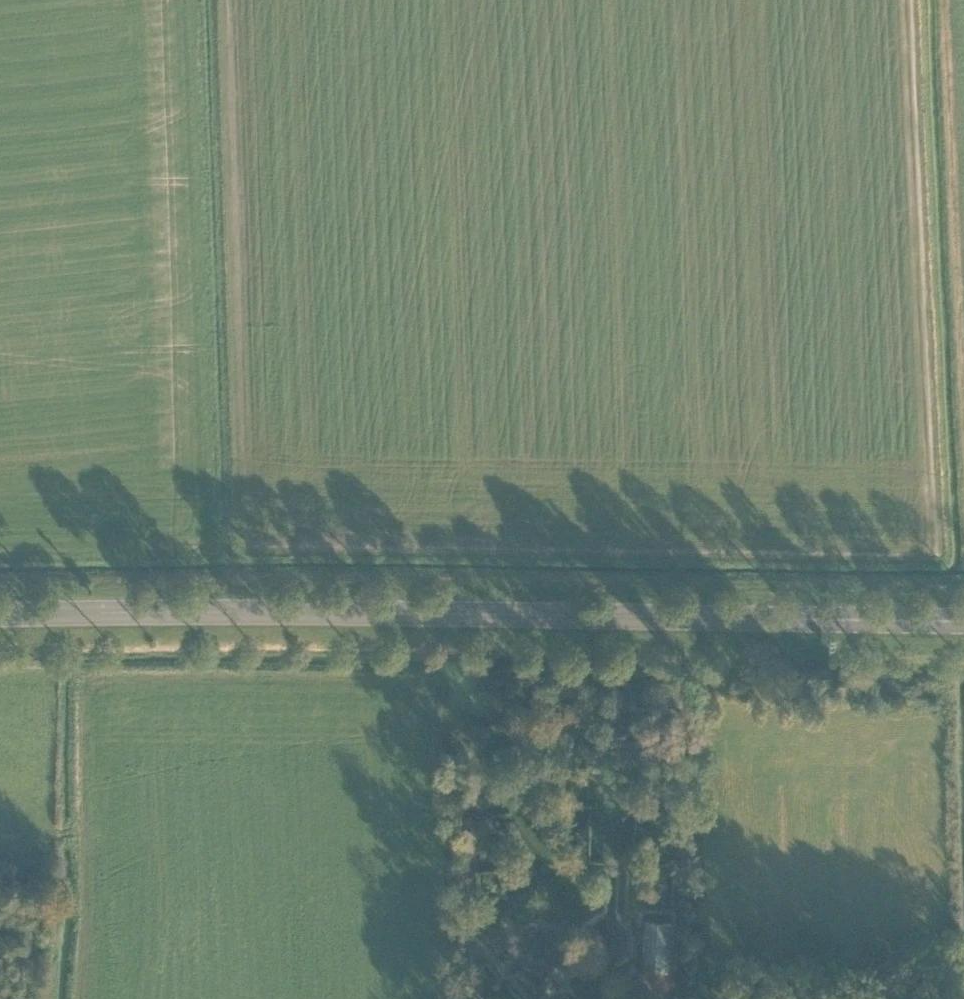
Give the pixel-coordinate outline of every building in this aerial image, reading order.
[(671,918),(646,916),(643,967),(668,968),(671,918)]
